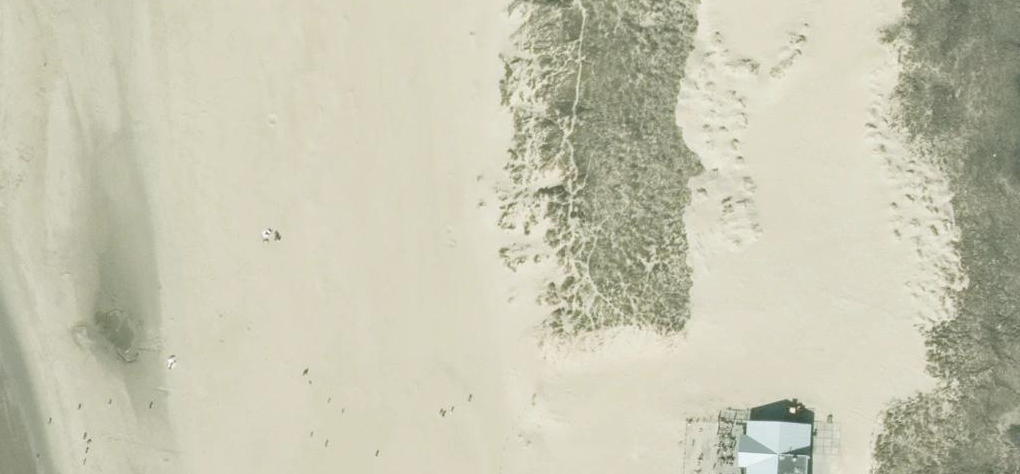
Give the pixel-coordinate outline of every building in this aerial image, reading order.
[(815,438),(758,428),(756,443),(749,442),(744,470),(751,472),(751,473),(809,473),(815,438)]
